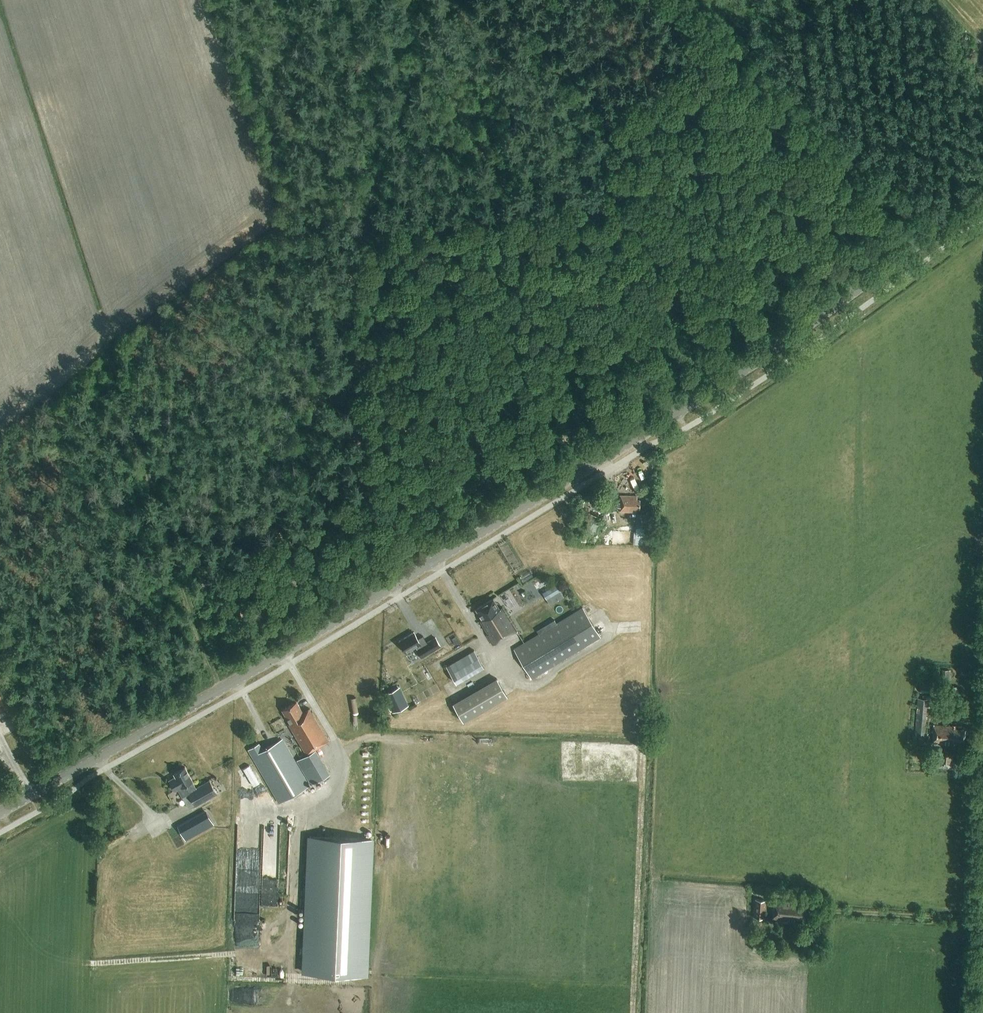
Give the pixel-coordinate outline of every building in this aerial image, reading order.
[(636,512),(636,509),(639,509),(639,500),(636,499),(637,496),(620,496),(620,511),(636,512)] [(597,524),(599,518),(591,514),(584,530),(594,535),(598,525),(597,524)] [(652,538),(653,515),(636,514),(635,545),(643,545),(643,543),(647,544),(647,538),(652,538)] [(549,604),(563,596),(555,583),(541,591),(549,604)] [(493,599),(476,609),(482,620),(480,621),(488,634),(486,635),(492,645),(501,640),(501,641),(517,632),(502,607),(499,609),(493,599)] [(537,636),(514,650),(531,679),(600,637),(583,608),(557,624),(537,636)] [(421,647),(420,645),(421,644),(413,632),(399,641),(406,653),(416,647),(417,650),(416,650),(421,659),(440,647),(435,638),(421,647)] [(448,668),(458,687),(486,671),(475,653),(448,668)] [(950,681),(950,670),(942,670),(942,680),(950,681)] [(496,678),(453,703),(463,721),(506,696),(496,678)] [(921,681),(920,693),(932,694),(933,682),(921,681)] [(9,699),(0,683),(0,704),(9,699)] [(949,686),(948,698),(956,699),(957,687),(949,686)] [(385,696),(394,715),(410,708),(400,689),(385,696)] [(914,742),(925,743),(927,708),(930,708),(931,699),(929,699),(929,696),(922,696),(922,699),(918,699),(917,713),(914,713),(914,723),(913,723),(912,727),(915,728),(914,742)] [(309,708),(303,712),(296,701),(282,710),(290,723),(288,724),(306,754),(328,741),(309,708)] [(955,745),(955,742),(965,743),(966,730),(956,729),(956,727),(934,725),(933,743),(955,745)] [(258,744),(249,750),(280,803),(308,786),(281,739),(262,750),(258,744)] [(938,753),(937,767),(956,769),(957,754),(938,753)] [(174,774),(175,777),(169,780),(175,791),(178,789),(182,797),(189,793),(196,806),(217,794),(209,780),(196,788),(192,781),(185,767),(174,774)] [(205,810),(177,826),(187,843),(215,828),(205,810)] [(308,836),(302,974),(369,977),(375,839),(308,836)] [(753,918),(764,919),(765,901),(755,900),(753,918)] [(794,921),(794,918),(804,919),(806,906),(796,905),(796,903),(773,901),(772,919),(777,920),(778,918),(789,919),(789,921),(794,921)] [(777,941),(760,922),(757,925),(765,934),(764,935),(763,937),(765,939),(767,939),(768,938),(774,945),(777,941)]
